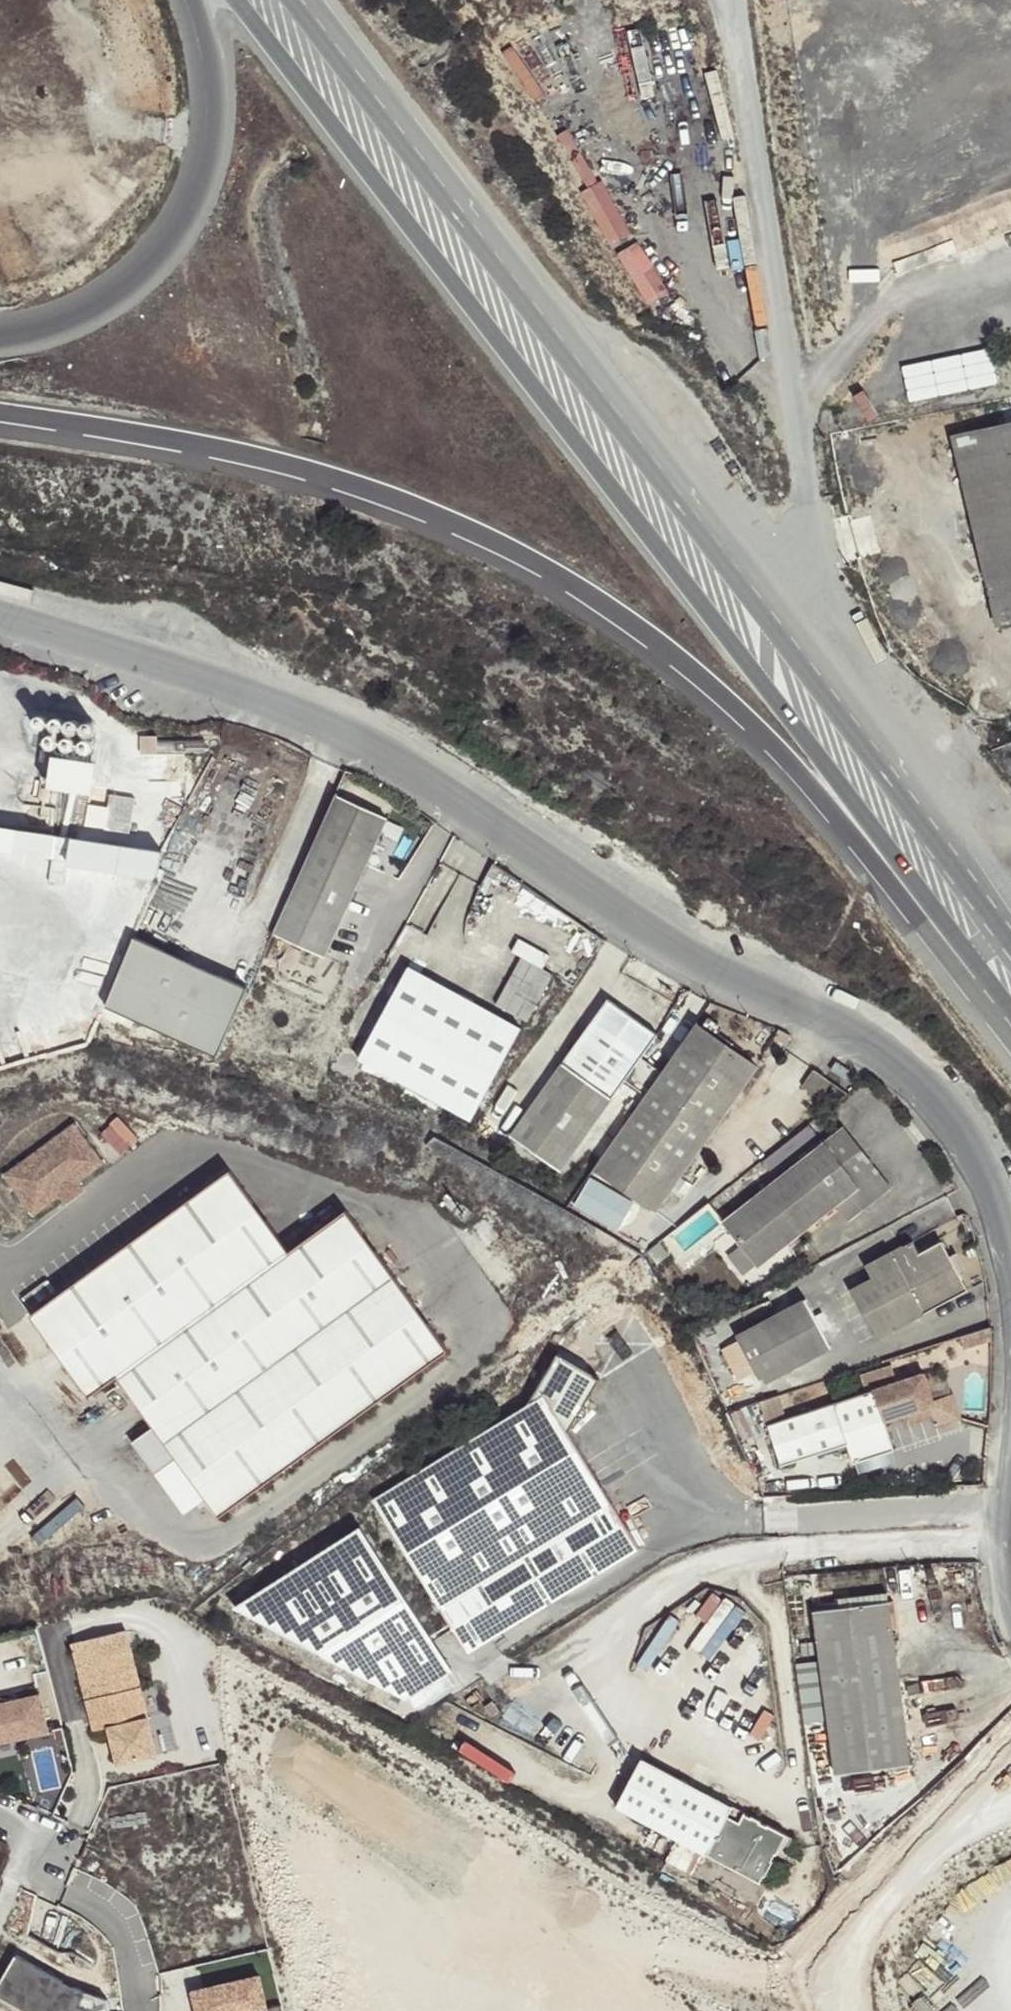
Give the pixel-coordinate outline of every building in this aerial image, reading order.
[(581,192),(610,247),(634,235),(606,179),(581,192)] [(618,254),(649,304),(671,290),(640,240),(618,254)] [(1010,623),(1010,427),(954,440),(997,626),(1010,623)] [(87,763),(63,759),(59,783),(83,787),(87,763)] [(274,933),(326,957),(389,819),(337,795),(274,933)] [(132,800),(112,797),(107,828),(127,831),(132,800)] [(53,856),(56,835),(0,827),(0,849),(53,856)] [(248,988),(136,938),(107,1007),(217,1056),(248,988)] [(553,974),(522,958),(497,1005),(527,1022),(553,974)] [(359,1060),(471,1121),(522,1029),(409,967),(359,1060)] [(658,1035),(608,999),(511,1137),(560,1172),(658,1035)] [(695,1023),(592,1170),(654,1213),(757,1066),(695,1023)] [(849,1070),(837,1062),(831,1070),(843,1079),(849,1070)] [(124,1154),(140,1138),(119,1117),(103,1133),(124,1154)] [(75,1124),(4,1174),(32,1213),(58,1195),(78,1180),(103,1163),(75,1124)] [(858,1187),(878,1171),(844,1128),(824,1143),(858,1187)] [(727,1256),(743,1276),(836,1204),(848,1220),(891,1187),(878,1171),(858,1187),(824,1143),(723,1222),(741,1245),(727,1256)] [(221,1516),(450,1349),(347,1208),(290,1250),(231,1168),(31,1314),(91,1395),(118,1374),(151,1420),(155,1425),(145,1433),(134,1440),(157,1472),(178,1456),(221,1516)] [(78,1180),(58,1195),(64,1203),(84,1189),(78,1180)] [(717,1208),(671,1228),(682,1254),(728,1234),(717,1208)] [(850,1289),(876,1338),(967,1290),(942,1242),(919,1254),(912,1242),(892,1253),(891,1251),(866,1265),(872,1278),(850,1289)] [(809,1305),(799,1302),(737,1336),(758,1374),(776,1364),(782,1375),(825,1351),(828,1341),(809,1305)] [(991,1340),(991,1327),(959,1337),(963,1350),(991,1340)] [(599,1380),(557,1355),(526,1406),(373,1500),(466,1653),(639,1547),(568,1432),(577,1416),(583,1417),(587,1414),(587,1410),(587,1409),(584,1405),(599,1380)] [(758,1374),(764,1385),(782,1375),(776,1364),(758,1374)] [(847,1444),(853,1463),(894,1449),(884,1421),(934,1404),(924,1374),(767,1425),(780,1466),(847,1444)] [(934,1404),(929,1406),(935,1425),(960,1417),(952,1393),(932,1399),(934,1404)] [(906,1423),(932,1415),(929,1406),(904,1415),(906,1423)] [(145,1433),(155,1425),(151,1420),(141,1427),(145,1433)] [(453,1670),(360,1526),(237,1606),(408,1699),(453,1670)] [(887,1592),(837,1599),(838,1608),(888,1602),(887,1592)] [(838,1608),(815,1611),(836,1775),(909,1766),(888,1602),(838,1608)] [(113,1765),(153,1756),(123,1631),(70,1644),(90,1732),(104,1728),(113,1765)] [(45,1732),(35,1696),(12,1703),(0,1706),(0,1745),(45,1732)] [(55,1748),(35,1752),(42,1786),(61,1781),(55,1748)] [(641,1760),(616,1808),(760,1883),(764,1876),(765,1877),(773,1861),(772,1860),(775,1854),(776,1855),(787,1834),(767,1824),(767,1825),(760,1822),(761,1821),(752,1816),(751,1818),(744,1814),(740,1822),(728,1815),(732,1808),(641,1760)] [(732,1806),(732,1808),(728,1815),(740,1822),(744,1814),(744,1812),(732,1806)] [(705,1884),(736,1900),(742,1888),(712,1871),(705,1884)] [(16,1957),(0,1982),(0,1999),(22,2010),(110,2010),(109,2001),(75,1990),(16,1957)] [(189,1994),(194,2010),(270,2010),(260,1977),(189,1994)]
